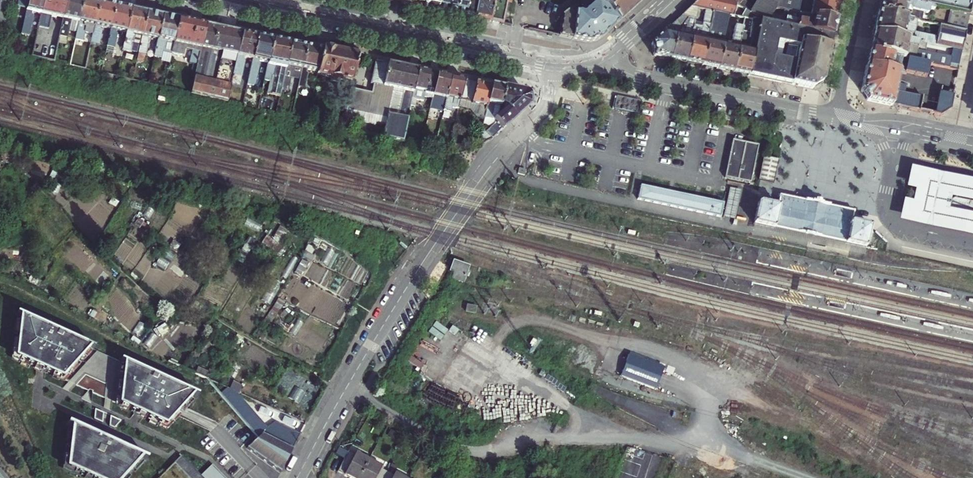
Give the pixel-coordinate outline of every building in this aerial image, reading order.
[(11,0),(9,0),(1,0),(0,6),(0,28),(5,29),(11,0)] [(44,0),(17,0),(19,0),(17,8),(26,10),(21,35),(29,37),(34,12),(41,13),(44,0)] [(67,0),(44,0),(41,13),(41,16),(38,28),(49,30),(51,18),(63,20),(67,0)] [(84,0),(82,0),(67,0),(63,20),(59,37),(67,39),(70,25),(69,24),(69,21),(79,23),(84,0)] [(93,34),(99,4),(84,0),(79,23),(75,41),(82,42),(85,32),(86,33),(87,34),(90,34),(91,34),(93,34)] [(436,11),(438,0),(386,0),(436,11)] [(476,0),(438,0),(436,11),(473,18),(476,0)] [(473,18),(501,24),(504,8),(507,9),(509,0),(476,0),(473,18)] [(602,38),(617,24),(599,0),(583,13),(568,13),(563,17),(559,37),(586,42),(590,43),(593,42),(597,41),(602,38)] [(599,0),(617,24),(642,0),(599,0)] [(704,11),(712,12),(728,15),(741,18),(745,10),(737,6),(732,0),(699,0),(690,8),(696,9),(704,11)] [(776,9),(781,0),(758,0),(750,13),(758,18),(767,23),(772,15),(776,9)] [(781,0),(776,9),(780,9),(798,13),(800,0),(781,0)] [(810,15),(835,20),(839,0),(813,0),(810,15)] [(896,0),(880,0),(877,14),(915,22),(917,10),(922,12),(923,14),(940,17),(941,12),(948,14),(949,11),(896,0)] [(949,11),(955,12),(969,15),(972,0),(896,0),(949,11)] [(100,28),(110,30),(115,7),(99,4),(93,34),(89,50),(97,51),(101,32),(100,30),(100,28)] [(116,31),(126,34),(131,11),(115,7),(110,30),(107,47),(114,49),(117,35),(116,34),(116,31)] [(685,63),(690,39),(696,9),(690,8),(681,16),(686,17),(681,25),(686,25),(683,38),(674,36),(669,60),(685,63)] [(772,15),(767,23),(831,36),(835,20),(810,15),(798,13),(780,9),(779,17),(772,15)] [(141,37),(146,14),(131,11),(126,34),(122,51),(130,52),(133,39),(131,38),(131,35),(141,37)] [(701,66),(712,12),(704,11),(699,38),(696,39),(695,40),(690,39),(685,63),(701,66)] [(717,70),(722,46),(728,15),(712,12),(701,66),(717,70)] [(969,15),(955,12),(952,29),(965,32),(969,15)] [(157,41),(162,17),(146,14),(141,37),(136,61),(142,62),(144,56),(145,56),(148,42),(147,40),(147,38),(157,41)] [(952,29),(921,23),(915,22),(877,14),(873,33),(961,52),(965,32),(952,29)] [(680,27),(681,25),(686,17),(681,16),(675,22),(680,27)] [(171,54),(172,52),(178,20),(162,17),(157,41),(154,58),(161,60),(163,52),(171,54)] [(749,39),(752,20),(744,19),(742,29),(740,37),(749,39)] [(190,64),(197,66),(206,26),(178,20),(172,52),(174,55),(180,56),(184,55),(185,50),(193,52),(190,64)] [(749,76),(760,22),(757,21),(752,20),(749,39),(740,37),(733,73),(749,76)] [(749,76),(811,89),(821,83),(822,82),(831,36),(767,23),(760,22),(749,76)] [(227,103),(231,83),(241,34),(206,26),(197,66),(191,94),(227,103)] [(733,73),(740,37),(742,29),(734,27),(731,42),(732,47),(722,46),(717,70),(733,73)] [(653,56),(669,60),(674,36),(663,33),(651,44),(653,56)] [(961,52),(873,33),(869,53),(929,65),(957,71),(961,52)] [(242,58),(252,60),(257,37),(241,34),(231,83),(240,85),(244,63),(242,60),(242,58)] [(268,63),(273,40),(257,37),(252,60),(247,86),(253,87),(255,86),(259,65),(258,63),(259,61),(268,63)] [(279,98),(290,44),(273,40),(268,63),(264,82),(269,82),(266,95),(279,98)] [(35,43),(32,58),(54,63),(57,48),(35,43)] [(298,87),(307,48),(290,44),(279,98),(286,100),(287,93),(288,93),(290,85),(298,87)] [(317,72),(322,51),(307,48),(298,87),(297,92),(304,94),(308,75),(306,73),(307,70),(317,72)] [(129,60),(130,52),(122,51),(121,58),(129,60)] [(317,72),(317,74),(330,77),(333,80),(337,81),(340,79),(351,81),(356,58),(322,51),(317,72)] [(161,61),(170,63),(171,54),(163,52),(161,60),(161,61)] [(929,65),(869,53),(865,67),(898,74),(905,75),(905,73),(926,78),(929,65)] [(373,85),(371,94),(350,89),(343,118),(375,125),(375,122),(384,124),(381,139),(401,143),(411,98),(417,71),(375,62),(370,84),(373,85)] [(897,81),(898,74),(865,67),(860,91),(867,101),(939,116),(950,110),(952,97),(939,94),(938,99),(901,92),(903,82),(897,81)] [(424,97),(431,99),(432,95),(437,75),(417,71),(411,98),(423,101),(424,97)] [(450,78),(437,75),(432,95),(439,97),(437,106),(440,106),(440,109),(443,110),(450,78)] [(459,101),(463,81),(450,78),(443,110),(443,111),(450,113),(452,107),(457,109),(459,101)] [(483,120),(484,118),(490,86),(463,81),(459,101),(470,103),(470,104),(478,106),(477,114),(480,114),(479,119),(483,120)] [(297,92),(298,87),(290,85),(288,93),(297,95),(297,92)] [(490,86),(484,118),(493,120),(494,121),(499,115),(501,106),(500,106),(503,89),(490,86)] [(499,115),(494,121),(496,123),(502,130),(528,107),(527,105),(528,105),(526,95),(524,95),(524,93),(503,89),(500,106),(501,106),(499,115)] [(635,108),(607,102),(606,108),(634,114),(635,108)] [(478,106),(470,104),(469,108),(474,110),(473,117),(479,119),(480,114),(477,114),(478,106)] [(497,134),(502,130),(496,123),(494,126),(492,128),(497,134)] [(482,145),(492,140),(486,133),(482,129),(476,133),(475,137),(481,144),(482,145)] [(756,147),(732,142),(724,178),(748,183),(749,177),(756,147)] [(757,180),(772,183),(773,179),(777,160),(761,157),(757,180)] [(905,189),(914,191),(911,202),(902,200),(898,222),(972,237),(972,181),(909,168),(905,189)] [(723,203),(640,186),(637,200),(720,218),(723,203)] [(740,190),(729,188),(722,218),(733,220),(740,190)] [(841,243),(865,249),(870,227),(853,223),(853,222),(851,221),(853,211),(821,205),(779,196),(776,207),(758,203),(753,225),(774,229),(774,228),(841,242),(841,243)] [(84,224),(96,234),(106,222),(93,212),(84,224)] [(113,230),(125,230),(125,221),(113,220),(113,230)] [(278,227),(273,237),(266,234),(261,245),(279,254),(289,232),(278,227)] [(452,279),(463,282),(467,268),(453,264),(450,272),(454,273),(452,279)] [(90,349),(20,317),(15,358),(62,380),(90,349)] [(622,361),(617,384),(654,391),(658,369),(622,361)] [(193,396),(123,364),(118,405),(165,426),(193,396)] [(217,392),(223,386),(205,378),(217,392)] [(262,435),(276,442),(280,434),(264,425),(237,393),(227,388),(220,395),(258,438),(262,435)] [(104,414),(96,410),(94,420),(103,424),(104,414)] [(121,421),(111,417),(110,427),(114,429),(121,421)] [(69,425),(64,467),(85,477),(121,477),(140,458),(144,460),(144,458),(66,422),(65,424),(69,425)] [(263,460),(279,472),(280,471),(291,450),(299,435),(284,426),(280,434),(276,442),(262,435),(258,438),(246,448),(263,460)] [(562,454),(549,446),(544,455),(557,463),(562,454)] [(410,477),(398,472),(396,475),(382,467),(384,464),(359,450),(357,454),(350,450),(340,469),(357,477),(410,477)] [(193,471),(179,455),(172,462),(188,477),(201,477),(193,471)] [(673,461),(662,458),(656,477),(668,477),(673,461)] [(193,471),(201,477),(224,477),(205,459),(193,471)]
